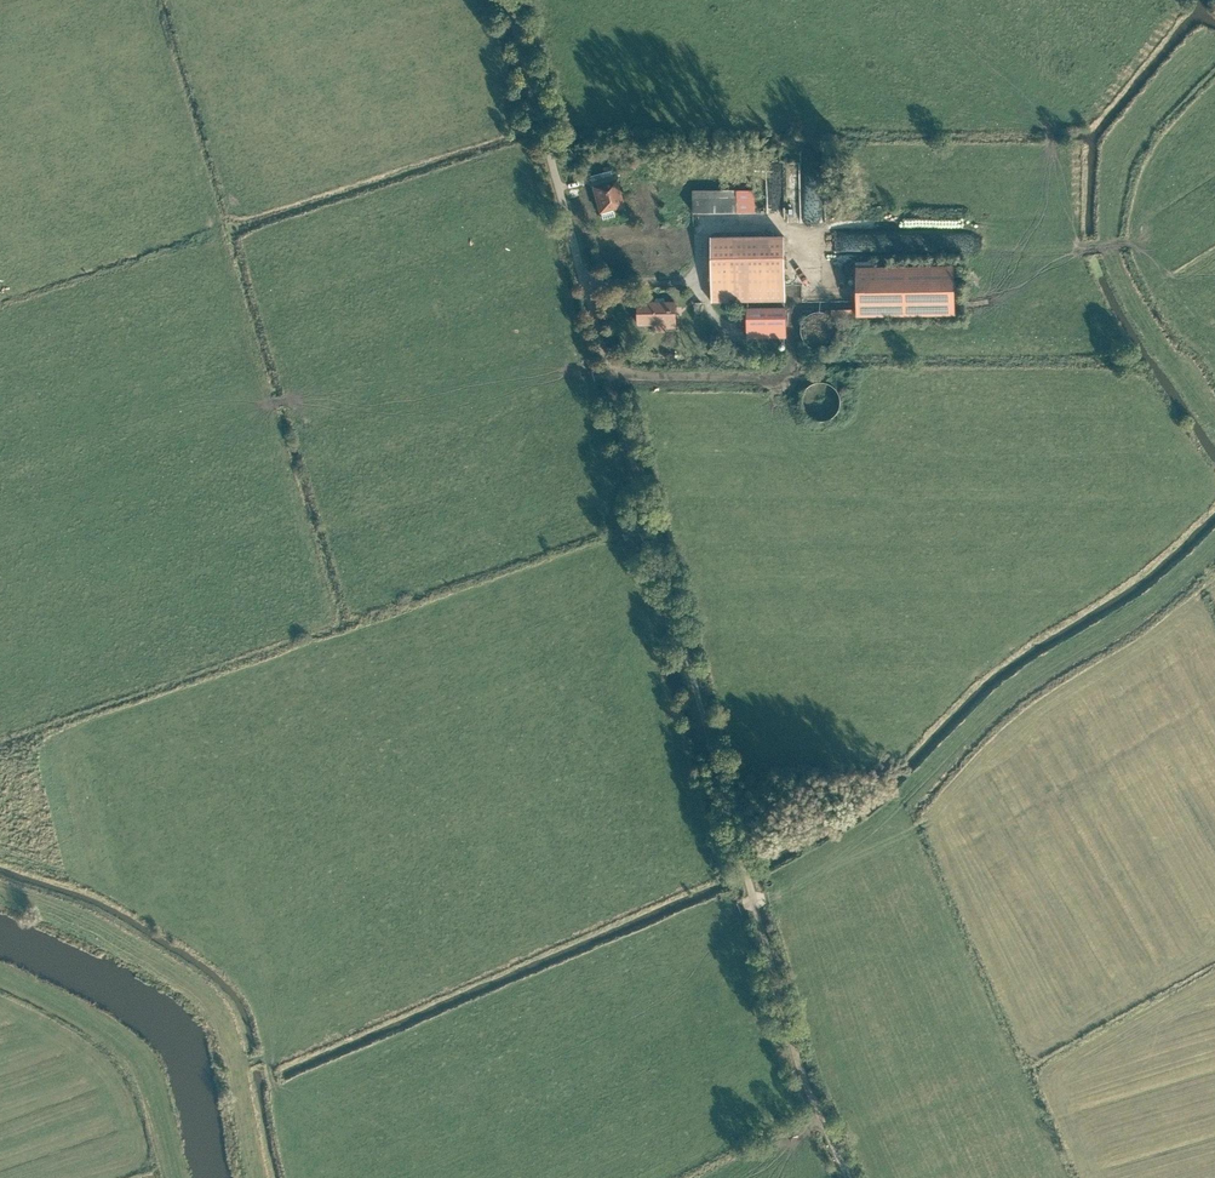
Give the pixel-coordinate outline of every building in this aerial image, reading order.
[(825,220),(822,165),(800,167),(803,221),(825,220)] [(619,174),(590,181),(597,213),(627,206),(619,174)] [(757,188),(693,190),(693,213),(757,211),(757,188)] [(785,232),(709,232),(710,300),(786,299),(785,232)] [(960,263),(854,267),(856,314),(962,310),(960,263)] [(677,299),(636,300),(637,332),(678,330),(677,299)] [(704,313),(703,301),(694,301),(695,314),(704,313)] [(787,306),(745,307),(746,339),(788,339),(787,306)] [(804,396),(803,402),(805,409),(808,414),(813,418),(820,420),(826,420),(832,417),(837,413),(840,407),(841,401),(840,394),(836,389),(831,385),(825,383),(818,383),(812,386),(807,390),(804,396)]
